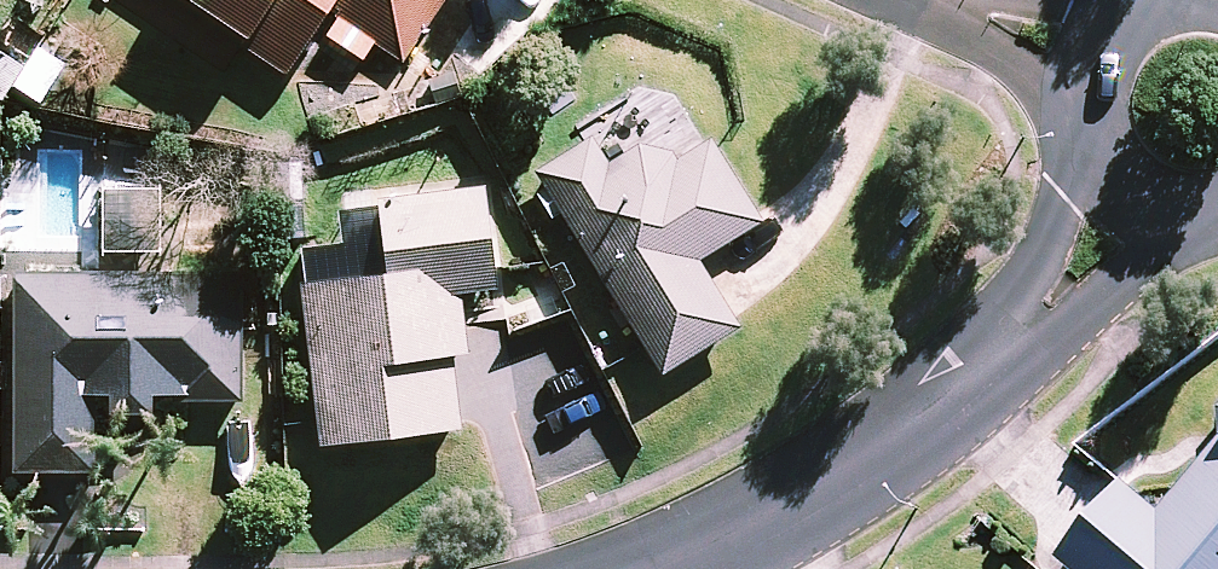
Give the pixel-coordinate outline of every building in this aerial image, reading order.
[(249,40),(243,49),(287,78),(293,69),(319,30),(362,58),(373,42),(402,61),(442,0),(188,0),(249,40)] [(0,56),(0,96),(37,110),(50,75),(0,56)] [(536,173),(552,198),(588,257),(561,273),(593,324),(620,308),(662,375),(738,327),(697,261),(758,224),(707,141),(687,153),(633,148),(613,161),(597,135),(536,173)] [(498,289),(486,190),(380,202),(388,277),(303,287),(322,446),(460,430),(451,355),(465,353),(458,293),(498,289)] [(93,398),(110,399),(109,416),(165,418),(166,400),(235,401),(238,276),(17,271),(13,471),(91,473),(93,398)] [(1121,483),(1056,558),(1070,568),(1217,568),(1217,441),(1156,513),(1121,483)]
